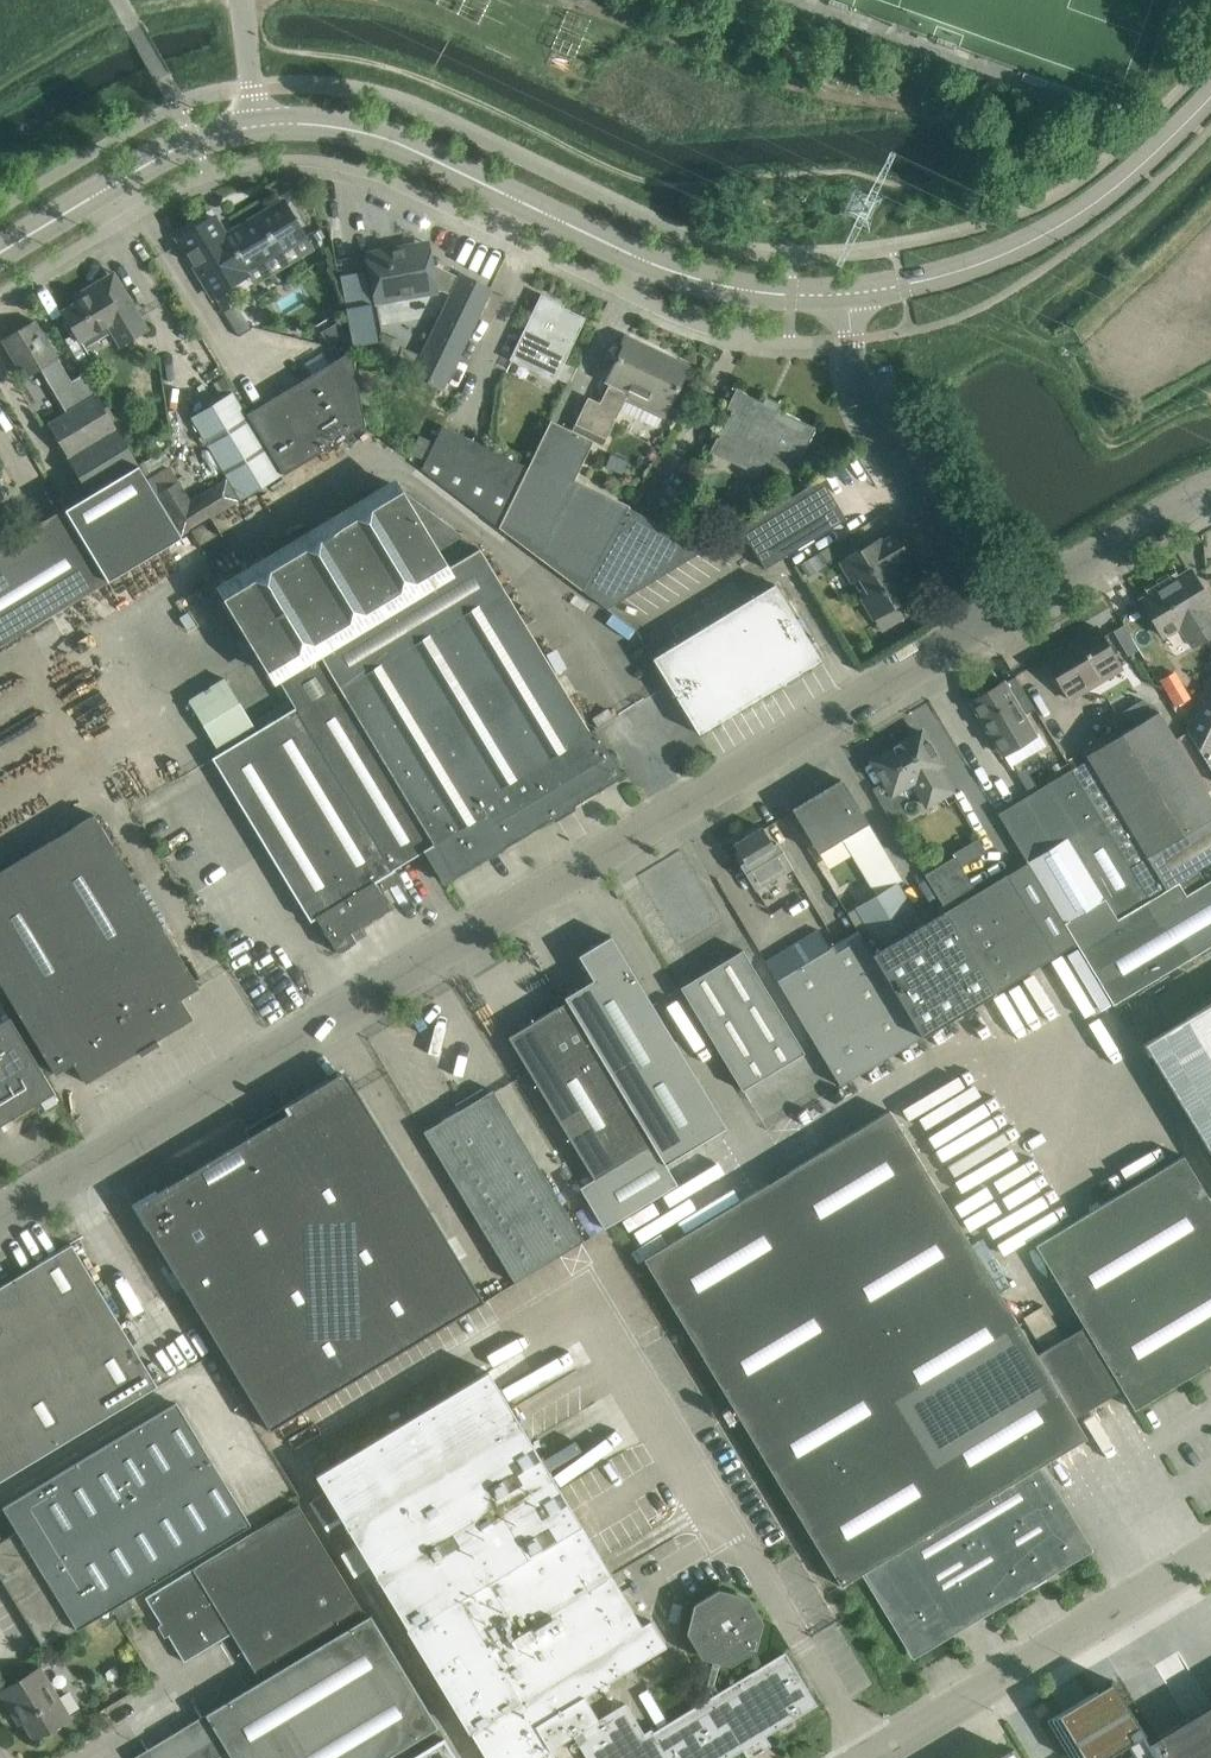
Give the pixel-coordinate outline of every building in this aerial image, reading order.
[(212,216),(178,237),(213,296),(248,275),(245,271),(278,251),(302,237),(304,236),(284,201),(225,236),(212,216)] [(490,289),(460,274),(459,277),(431,263),(427,243),(366,254),(373,296),(395,292),(396,298),(436,291),(442,290),(450,295),(421,355),(414,371),(413,373),(443,388),(490,289)] [(340,274),(353,344),(378,339),(366,269),(340,274)] [(113,272),(99,280),(74,296),(76,301),(62,310),(81,340),(107,324),(119,345),(147,329),(113,272)] [(541,296),(534,310),(510,359),(553,380),(583,318),(553,304),(554,302),(541,296)] [(184,534),(183,533),(162,499),(83,373),(70,380),(34,319),(1,339),(25,378),(40,369),(66,411),(47,422),(91,493),(65,509),(108,581),(184,534)] [(337,322),(323,331),(331,345),(346,335),(337,322)] [(587,397),(571,430),(585,437),(588,431),(606,439),(620,409),(658,428),(666,410),(669,405),(679,411),(688,392),(677,387),(688,366),(666,356),(650,348),(627,337),(606,381),(609,382),(599,402),(587,397)] [(374,354),(396,362),(402,346),(380,338),(374,354)] [(402,346),(396,362),(414,371),(421,355),(402,346)] [(365,425),(351,350),(246,414),(284,474),(365,425)] [(765,461),(792,474),(815,427),(741,391),(718,438),(738,448),(732,461),(759,474),(765,461)] [(221,400),(191,418),(219,464),(227,477),(240,499),(282,474),(234,397),(232,394),(221,400)] [(527,466),(498,526),(581,589),(627,507),(574,479),(593,440),(586,437),(585,437),(578,433),(571,430),(550,420),(527,466)] [(442,425),(421,468),(498,526),(527,466),(442,425)] [(821,478),(802,489),(739,527),(764,568),(845,519),(821,478)] [(393,479),(217,585),(221,591),(271,675),(274,673),(295,707),(315,695),(386,652),(389,657),(503,588),(479,547),(397,486),(393,479)] [(210,490),(179,510),(189,525),(220,506),(210,490)] [(65,509),(64,507),(0,546),(0,645),(108,581),(65,509)] [(581,589),(607,608),(704,549),(627,507),(581,589)] [(881,542),(879,539),(840,563),(851,580),(857,576),(868,594),(861,598),(872,617),(911,594),(894,565),(907,557),(894,535),(881,542)] [(825,563),(818,552),(802,562),(809,574),(826,565),(825,563)] [(1192,646),(1210,634),(1210,618),(1206,609),(1210,606),(1210,605),(1189,570),(1140,599),(1163,636),(1180,625),(1192,646)] [(698,733),(820,659),(774,583),(652,658),(698,733)] [(386,652),(315,695),(413,856),(425,849),(444,881),(623,774),(595,728),(589,731),(503,588),(389,657),(386,652)] [(1069,699),(1121,668),(1096,626),(1044,657),(1069,699)] [(1123,626),(1113,632),(1127,656),(1137,650),(1123,626)] [(253,726),(224,677),(190,697),(220,746),(253,726)] [(1210,770),(1210,677),(1187,729),(1210,770)] [(1003,754),(1012,769),(1013,768),(1011,766),(1045,746),(1037,733),(1033,735),(1018,709),(1028,703),(1015,680),(1004,686),(1002,683),(971,701),(1003,754)] [(295,707),(212,757),(310,920),(316,917),(337,952),(356,941),(350,932),(390,908),(378,888),(398,877),(393,868),(413,856),(315,695),(295,707)] [(1076,777),(1149,899),(1178,881),(1210,862),(1210,788),(1207,790),(1206,789),(1158,710),(1085,755),(1087,759),(1092,767),(1076,777)] [(891,793),(912,781),(927,805),(951,790),(936,766),(940,764),(921,731),(872,760),(891,793)] [(998,813),(1027,862),(1076,943),(1113,1004),(1114,1004),(1210,945),(1210,879),(1205,883),(1186,894),(1178,882),(1178,881),(1149,899),(1076,777),(1071,769),(1027,795),(998,813)] [(793,809),(819,852),(867,823),(841,779),(793,809)] [(94,814),(0,870),(0,982),(55,1073),(73,1062),(85,1082),(138,1050),(141,1055),(159,1044),(156,1039),(192,1017),(180,998),(198,987),(94,814)] [(740,864),(755,889),(792,867),(777,842),(772,844),(762,827),(734,844),(744,862),(740,864)] [(954,856),(924,874),(946,910),(970,951),(995,992),(1055,955),(1076,943),(1027,862),(1007,874),(976,892),(961,867),(954,856)] [(847,912),(858,930),(921,1036),(995,992),(946,910),(922,925),(897,883),(847,912)] [(840,1085),(921,1036),(858,930),(829,947),(818,930),(765,962),(840,1085)] [(564,996),(677,1183),(679,1182),(667,1162),(727,1126),(612,934),(601,940),(602,941),(579,954),(592,976),(591,977),(592,979),(564,996)] [(804,1052),(742,950),(680,987),(742,1089),(804,1052)] [(508,1036),(527,1068),(619,1218),(677,1183),(564,996),(566,1001),(508,1036)] [(1143,1043),(1210,1155),(1210,1002),(1143,1043)] [(0,1022),(0,1127),(56,1093),(9,1017),(0,1022)] [(270,1429),(483,1300),(348,1076),(134,1205),(270,1429)] [(492,1089),(423,1131),(514,1281),(584,1240),(492,1089)] [(644,1258),(841,1585),(865,1570),(880,1595),(914,1652),(963,1622),(965,1626),(980,1617),(978,1614),(1086,1548),(1037,1467),(1086,1437),(1074,1417),(1122,1389),(1134,1409),(1210,1362),(1210,1202),(1183,1155),(1035,1244),(1084,1326),(1064,1338),(1044,1305),(1023,1317),(1043,1351),(1036,1354),(889,1110),(644,1258)] [(157,1386),(71,1243),(0,1286),(0,1480),(157,1386)] [(518,1421),(487,1370),(314,1474),(325,1492),(342,1520),(407,1627),(406,1628),(468,1731),(469,1730),(486,1757),(555,1757),(549,1748),(573,1734),(587,1757),(728,1757),(816,1705),(785,1652),(719,1692),(714,1684),(720,1662),(730,1664),(755,1649),(762,1621),(747,1596),(719,1589),(695,1604),(687,1632),(702,1657),(712,1660),(706,1684),(713,1695),(646,1736),(625,1703),(598,1719),(583,1695),(666,1645),(650,1619),(641,1624),(518,1421)] [(249,1523),(176,1402),(3,1506),(18,1530),(0,1541),(0,1575),(44,1647),(249,1523)] [(342,1520),(325,1492),(310,1502),(327,1529),(342,1520)] [(268,1676),(282,1668),(277,1661),(362,1609),(298,1504),(145,1596),(184,1660),(231,1632),(257,1674),(264,1669),(268,1676)] [(134,1756),(135,1757),(216,1757),(228,1751),(233,1757),(384,1757),(437,1726),(370,1614),(282,1668),(268,1676),(134,1756)] [(15,1706),(34,1737),(69,1716),(40,1667),(0,1691),(11,1709),(15,1706)] [(1054,1715),(1080,1757),(1087,1753),(1090,1757),(1210,1757),(1210,1704),(1150,1741),(1112,1680),(1054,1715)] [(601,1686),(607,1697),(612,1694),(605,1683),(601,1686)] [(444,1737),(409,1757),(456,1757),(444,1737)] [(1012,1752),(1015,1751),(1014,1749),(999,1757),(1015,1757),(1012,1752)]
